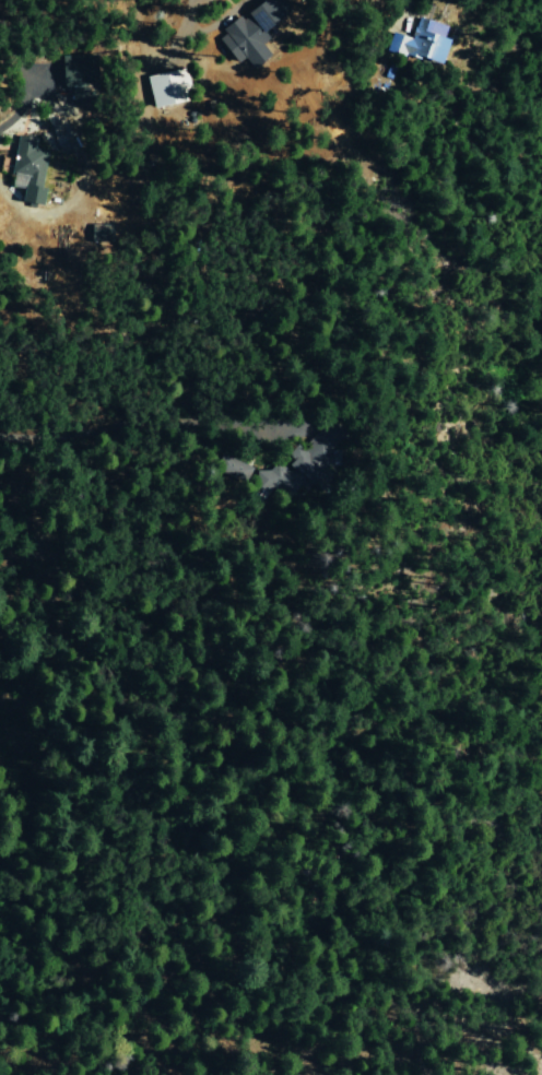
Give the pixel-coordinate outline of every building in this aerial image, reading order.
[(214,35),(234,65),(243,59),(250,70),(268,58),(254,38),(284,18),(272,0),(267,0),(244,15),(244,16),(214,35)] [(439,66),(446,40),(442,39),(445,26),(416,18),(410,38),(390,33),(385,51),(439,66)] [(146,77),(150,109),(185,104),(180,72),(146,77)] [(40,207),(43,190),(42,190),(49,148),(15,142),(7,188),(21,191),(19,203),(40,207)] [(255,470),(257,494),(293,491),(298,485),(318,484),(329,472),(302,448),(287,464),(288,473),(282,468),(255,470)]
